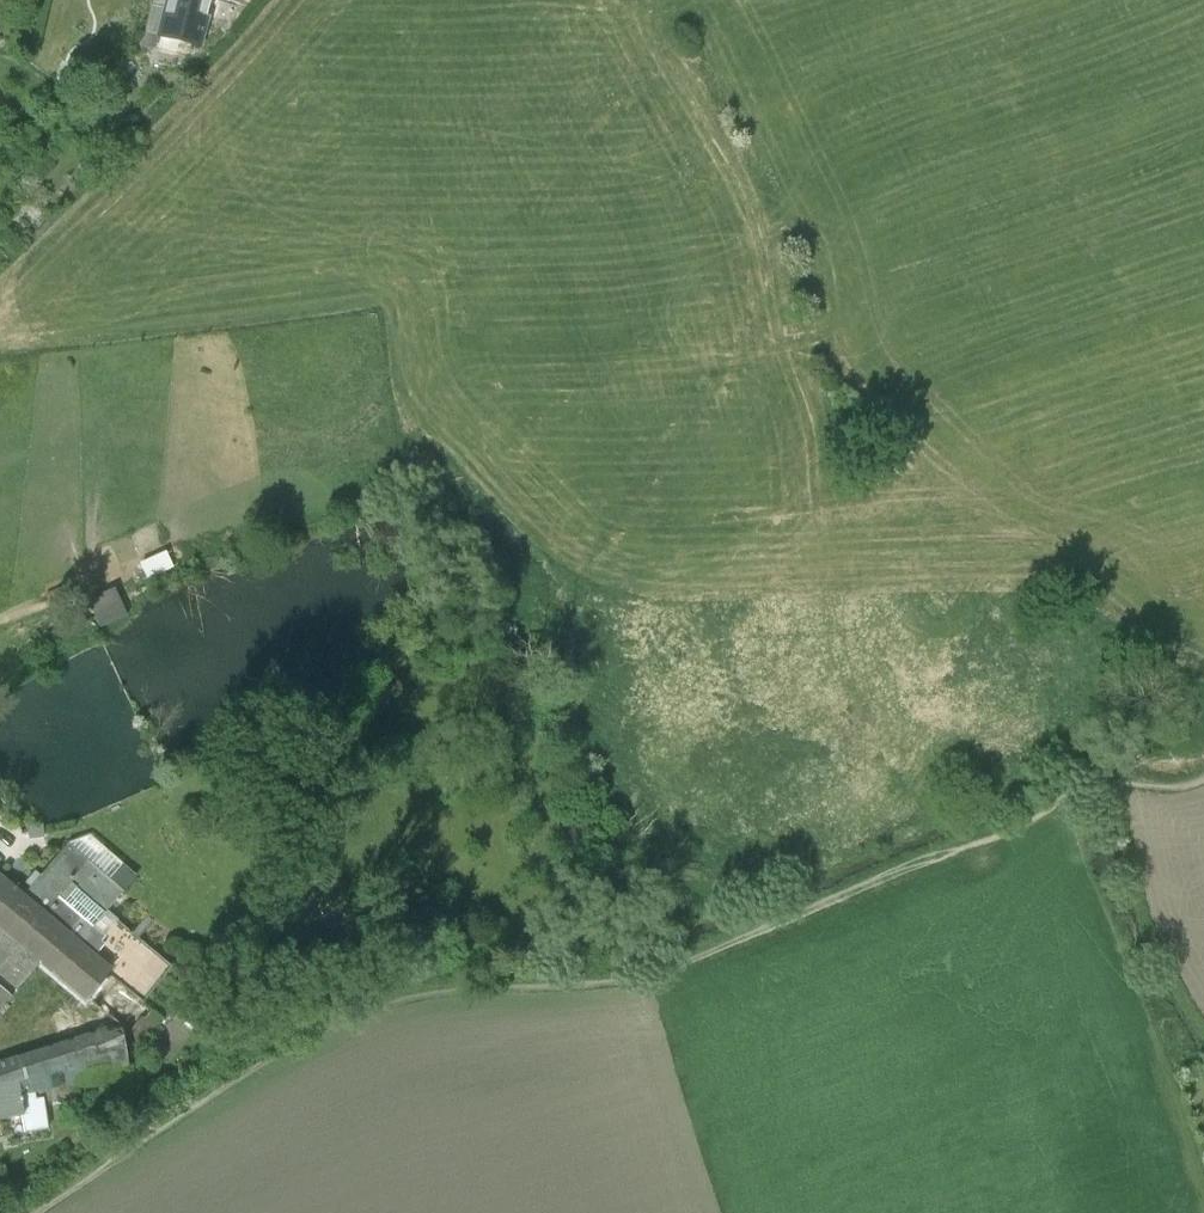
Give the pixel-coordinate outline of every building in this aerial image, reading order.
[(156,36),(201,48),(214,0),(166,0),(156,36)] [(145,577),(173,565),(165,548),(138,560),(145,577)] [(88,596),(100,625),(126,614),(114,585),(88,596)] [(88,837),(68,844),(122,892),(135,877),(88,837)] [(30,889),(22,898),(110,970),(107,974),(143,1001),(151,991),(170,966),(119,923),(105,912),(122,892),(68,844),(41,876),(34,871),(24,883),(30,889)] [(0,879),(0,927),(41,962),(40,962),(85,1001),(107,974),(110,970),(22,898),(0,879)] [(40,962),(41,962),(0,927),(0,1011),(40,962)] [(162,1018),(142,1003),(121,1025),(122,1031),(142,1043),(162,1018)] [(0,1064),(0,1118),(21,1115),(24,1114),(22,1103),(35,1101),(36,1102),(42,1101),(71,1097),(70,1084),(130,1074),(142,1043),(122,1031),(121,1025),(0,1064)] [(22,1103),(24,1114),(21,1115),(24,1133),(47,1129),(42,1101),(36,1102),(35,1101),(22,1103)]
